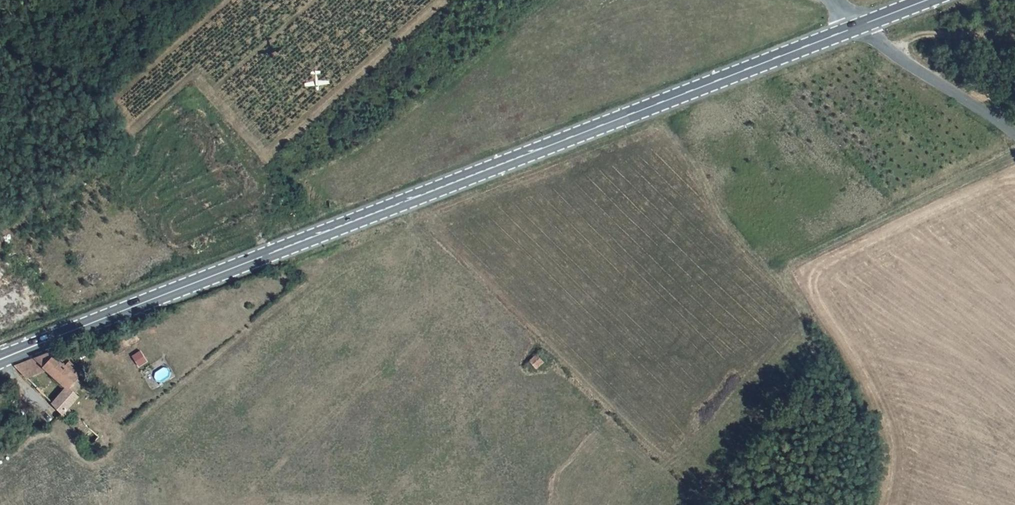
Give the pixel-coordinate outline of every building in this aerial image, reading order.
[(54,349),(39,355),(46,362),(71,384),(81,374),(66,361),(54,349)] [(140,352),(133,356),(139,366),(146,362),(140,352)] [(46,362),(39,355),(14,364),(28,380),(46,362)] [(536,355),(530,360),(536,368),(543,363),(536,355)] [(66,361),(81,374),(84,370),(70,357),(66,361)] [(88,381),(81,374),(71,384),(79,392),(88,381)] [(79,392),(71,384),(53,405),(58,410),(55,413),(60,417),(82,394),(79,392)]
